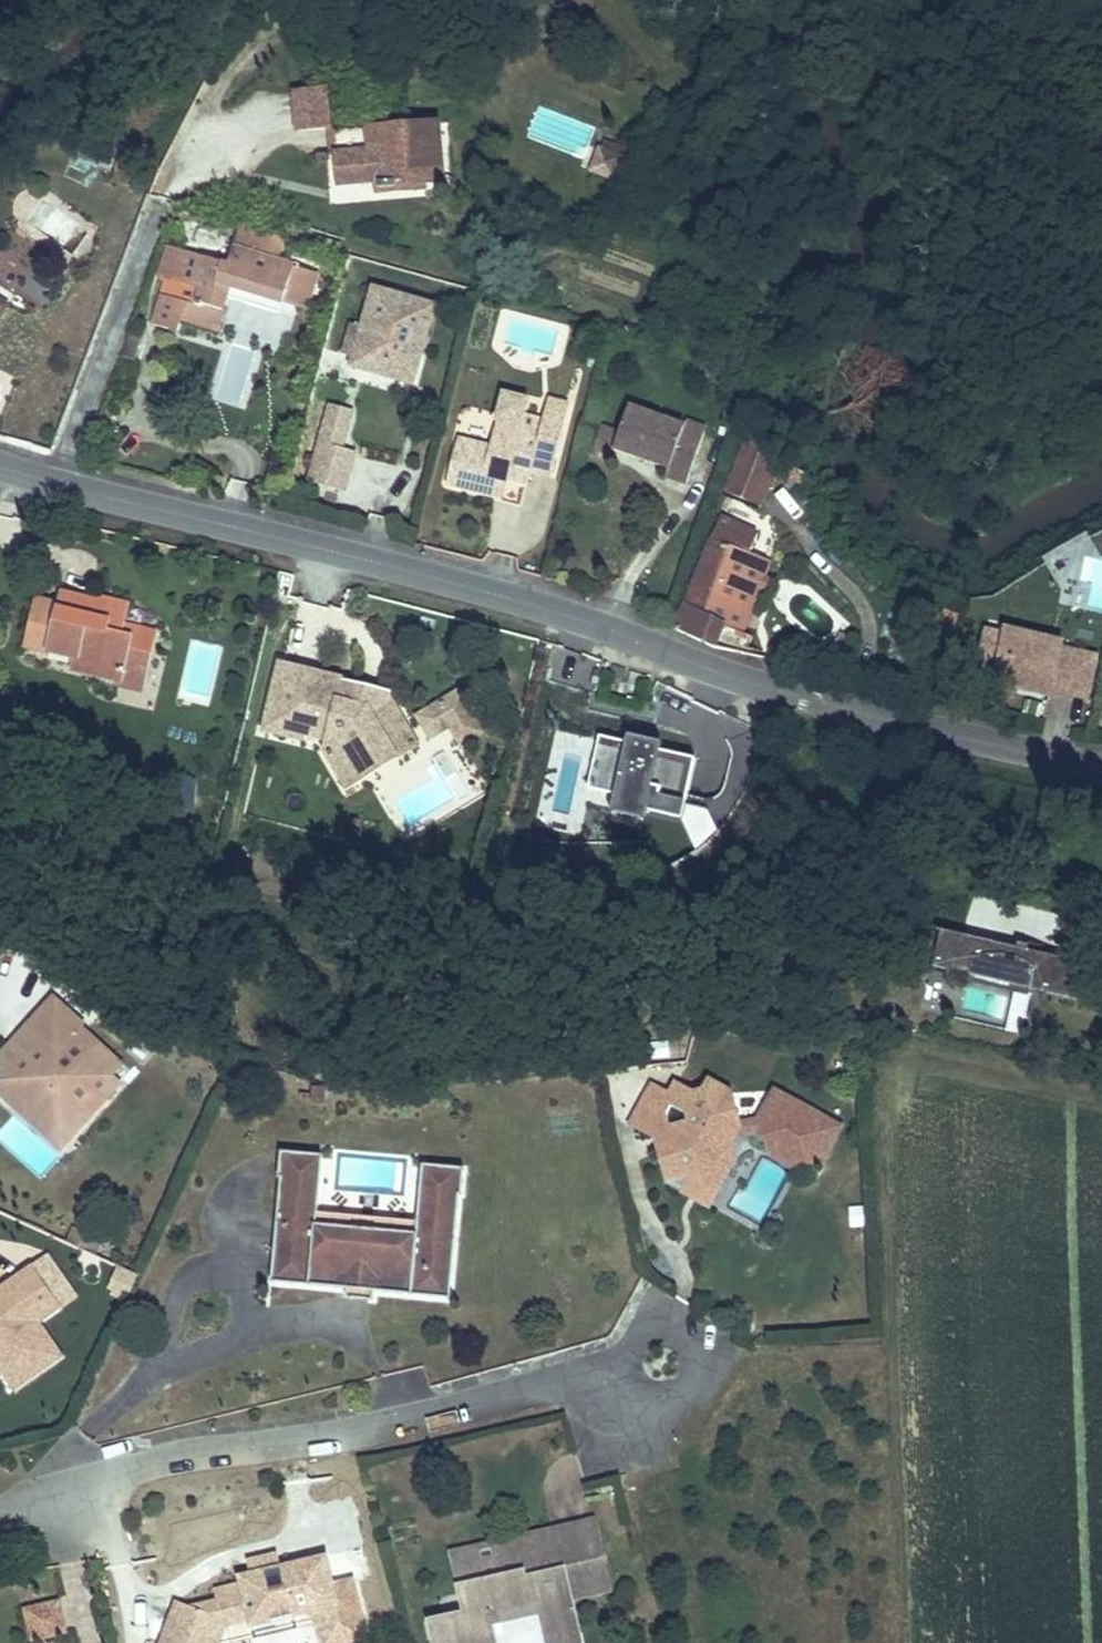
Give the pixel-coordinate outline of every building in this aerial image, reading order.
[(332,129),(329,90),(296,93),(299,131),(332,129)] [(376,151),(338,154),(341,183),(379,181),(380,192),(426,189),(426,183),(445,181),(443,154),(440,123),(374,128),(376,151)] [(336,132),(338,154),(376,151),(374,128),(336,132)] [(625,148),(603,141),(593,172),(615,179),(625,148)] [(264,239),(238,232),(228,264),(167,246),(160,273),(166,275),(152,322),(176,329),(179,318),(215,329),(231,284),(305,307),(316,273),(277,261),(260,255),(264,239)] [(260,255),(277,261),(281,244),(264,239),(260,255)] [(350,380),(400,395),(408,368),(419,371),(428,341),(435,320),(373,301),(361,340),(351,337),(341,368),(352,370),(350,380)] [(408,368),(400,395),(411,399),(419,371),(408,368)] [(449,487),(494,499),(499,479),(511,482),(528,486),(531,475),(554,482),(570,421),(547,415),(545,422),(530,418),(533,407),(509,401),(496,448),(462,439),(458,455),(449,487)] [(550,404),(547,415),(570,421),(573,410),(550,404)] [(617,455),(620,456),(668,468),(667,476),(691,482),(706,430),(630,409),(622,438),(617,455)] [(329,418),(320,455),(342,461),(351,424),(329,418)] [(755,430),(728,491),(743,498),(762,507),(785,454),(758,430),(755,430)] [(617,467),(620,456),(617,455),(622,438),(600,432),(592,461),(617,467)] [(342,461),(320,455),(310,494),(324,498),(343,503),(354,464),(342,461)] [(499,479),(494,499),(506,502),(511,482),(499,479)] [(693,587),(677,628),(712,646),(715,646),(730,608),(733,601),(734,598),(758,534),(721,515),(693,587)] [(771,559),(751,552),(734,598),(733,601),(730,608),(715,646),(745,654),(753,635),(743,631),(771,559)] [(63,607),(53,652),(74,657),(72,670),(119,682),(122,670),(148,676),(158,633),(125,625),(125,622),(101,616),(103,606),(65,597),(63,607)] [(29,646),(53,652),(63,607),(40,602),(29,646)] [(128,612),(103,606),(101,616),(125,622),(128,612)] [(1090,693),(1100,651),(1064,643),(1065,638),(1009,625),(1008,631),(1002,658),(998,678),(1021,684),(1022,677),(1032,679),(1030,686),(1053,690),(1054,685),(1090,693)] [(1002,658),(1008,631),(989,627),(983,654),(1002,658)] [(390,737),(410,725),(393,698),(373,710),(358,707),(362,693),(346,689),(348,680),(284,666),(268,734),(303,742),(304,737),(345,746),(340,767),(352,787),(401,756),(390,737)] [(122,670),(119,682),(145,688),(148,676),(122,670)] [(1030,686),(1032,679),(1022,677),(1021,684),(1030,686)] [(393,698),(394,691),(348,680),(346,689),(362,693),(358,707),(373,710),(393,698)] [(462,691),(423,714),(434,733),(456,720),(466,738),(483,728),(462,691)] [(422,744),(410,725),(390,737),(401,756),(422,744)] [(630,743),(601,737),(587,801),(611,806),(609,819),(649,828),(652,815),(686,822),(700,759),(666,752),(668,746),(631,739),(630,743)] [(1020,998),(1033,1001),(1077,1013),(1087,977),(948,938),(938,976),(1020,998)] [(0,1039),(1,1062),(13,1062),(15,1082),(21,1088),(15,1095),(46,1123),(59,1109),(70,1118),(104,1080),(104,1065),(116,1052),(78,1017),(72,1020),(60,1007),(68,999),(53,986),(28,1013),(35,1019),(26,1027),(37,1036),(30,1042),(24,1037),(0,1039)] [(1016,1010),(1011,1031),(1024,1034),(1033,1001),(1020,998),(1016,1010)] [(13,1062),(1,1062),(1,1082),(15,1095),(21,1088),(15,1082),(13,1062)] [(678,1186),(679,1187),(713,1173),(732,1182),(744,1162),(738,1146),(741,1140),(748,1128),(737,1094),(720,1085),(713,1096),(703,1096),(685,1085),(677,1098),(662,1089),(644,1121),(670,1136),(674,1149),(668,1152),(678,1186)] [(784,1094),(767,1123),(770,1141),(780,1146),(785,1145),(813,1161),(816,1156),(831,1165),(850,1131),(784,1094)] [(767,1123),(748,1128),(741,1140),(761,1135),(770,1141),(767,1123)] [(264,1267),(340,1278),(366,1281),(439,1291),(454,1186),(459,1187),(462,1163),(419,1156),(410,1225),(311,1212),(321,1143),(277,1138),(274,1164),(278,1164),(264,1267)] [(785,1145),(780,1146),(784,1159),(807,1173),(831,1165),(816,1156),(813,1161),(785,1145)] [(713,1173),(679,1187),(717,1207),(732,1182),(713,1173)] [(4,1356),(0,1358),(0,1364),(13,1382),(59,1347),(36,1314),(57,1298),(26,1256),(2,1273),(9,1282),(0,1288),(0,1350),(4,1356)] [(366,1281),(340,1278),(339,1288),(366,1291),(366,1281)] [(448,1545),(453,1566),(490,1559),(487,1544),(513,1539),(516,1553),(571,1541),(582,1591),(605,1586),(589,1516),(448,1545)] [(453,1566),(461,1607),(439,1612),(443,1633),(457,1630),(460,1642),(487,1642),(480,1612),(534,1600),(544,1642),(574,1642),(564,1595),(582,1591),(571,1541),(516,1553),(513,1539),(487,1544),(490,1559),(453,1566)] [(193,1639),(200,1641),(210,1617),(236,1611),(238,1620),(302,1604),(305,1616),(312,1642),(314,1642),(354,1633),(339,1574),(322,1578),(314,1551),(271,1561),(268,1551),(238,1558),(240,1569),(226,1571),(228,1578),(201,1585),(205,1598),(189,1602),(187,1606),(170,1599),(160,1624),(153,1622),(144,1642),(191,1642),(193,1639)] [(61,1603),(28,1609),(33,1637),(66,1631),(61,1603)] [(242,1632),(305,1616),(302,1604),(238,1620),(242,1632)]
